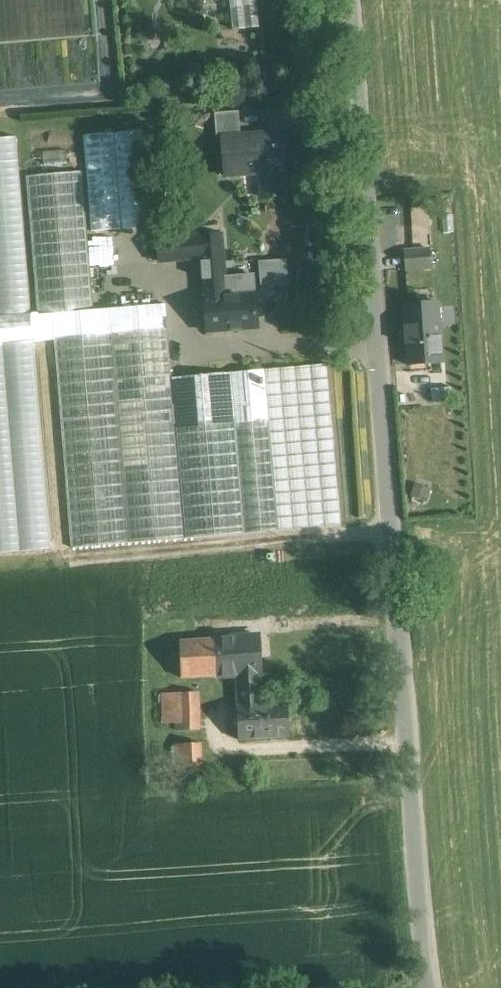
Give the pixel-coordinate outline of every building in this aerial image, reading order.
[(232,30),(258,27),(255,0),(229,0),(232,30)] [(238,110),(213,112),(215,137),(221,137),(221,135),(239,134),(238,110)] [(145,128),(83,132),(89,230),(151,226),(145,128)] [(239,134),(221,135),(221,137),(224,175),(259,172),(260,196),(282,194),(281,171),(284,170),(281,131),(239,134)] [(16,140),(0,141),(0,317),(31,314),(16,140)] [(81,170),(26,175),(37,313),(52,312),(92,309),(81,170)] [(426,207),(420,208),(423,240),(429,240),(426,207)] [(192,223),(155,227),(156,239),(193,235),(192,223)] [(220,232),(199,234),(199,235),(201,256),(200,256),(204,297),(225,295),(220,232)] [(193,235),(156,239),(158,260),(200,256),(201,256),(199,235),(193,235)] [(413,241),(398,242),(399,251),(403,251),(413,250),(413,241)] [(413,250),(403,251),(405,269),(431,267),(429,249),(413,250)] [(260,286),(289,285),(288,258),(259,259),(260,286)] [(204,297),(203,297),(206,331),(257,327),(254,293),(225,295),(204,297)] [(437,302),(403,305),(407,364),(441,362),(437,302)] [(92,309),(52,312),(70,547),(183,537),(170,376),(164,303),(92,309)] [(33,346),(0,348),(0,553),(50,549),(33,346)] [(326,362),(263,368),(278,529),(340,523),(326,362)] [(263,368),(170,376),(183,537),(278,529),(263,368)] [(260,636),(178,640),(180,676),(239,673),(241,705),(261,703),(260,691),(259,669),(261,669),(260,636)] [(283,700),(300,700),(312,695),(312,686),(283,686),(283,700)] [(195,691),(174,692),(176,729),(197,728),(195,691)] [(241,705),(238,705),(240,739),(291,736),(289,702),(261,703),(241,705)] [(201,744),(176,745),(178,775),(202,774),(201,744)]
